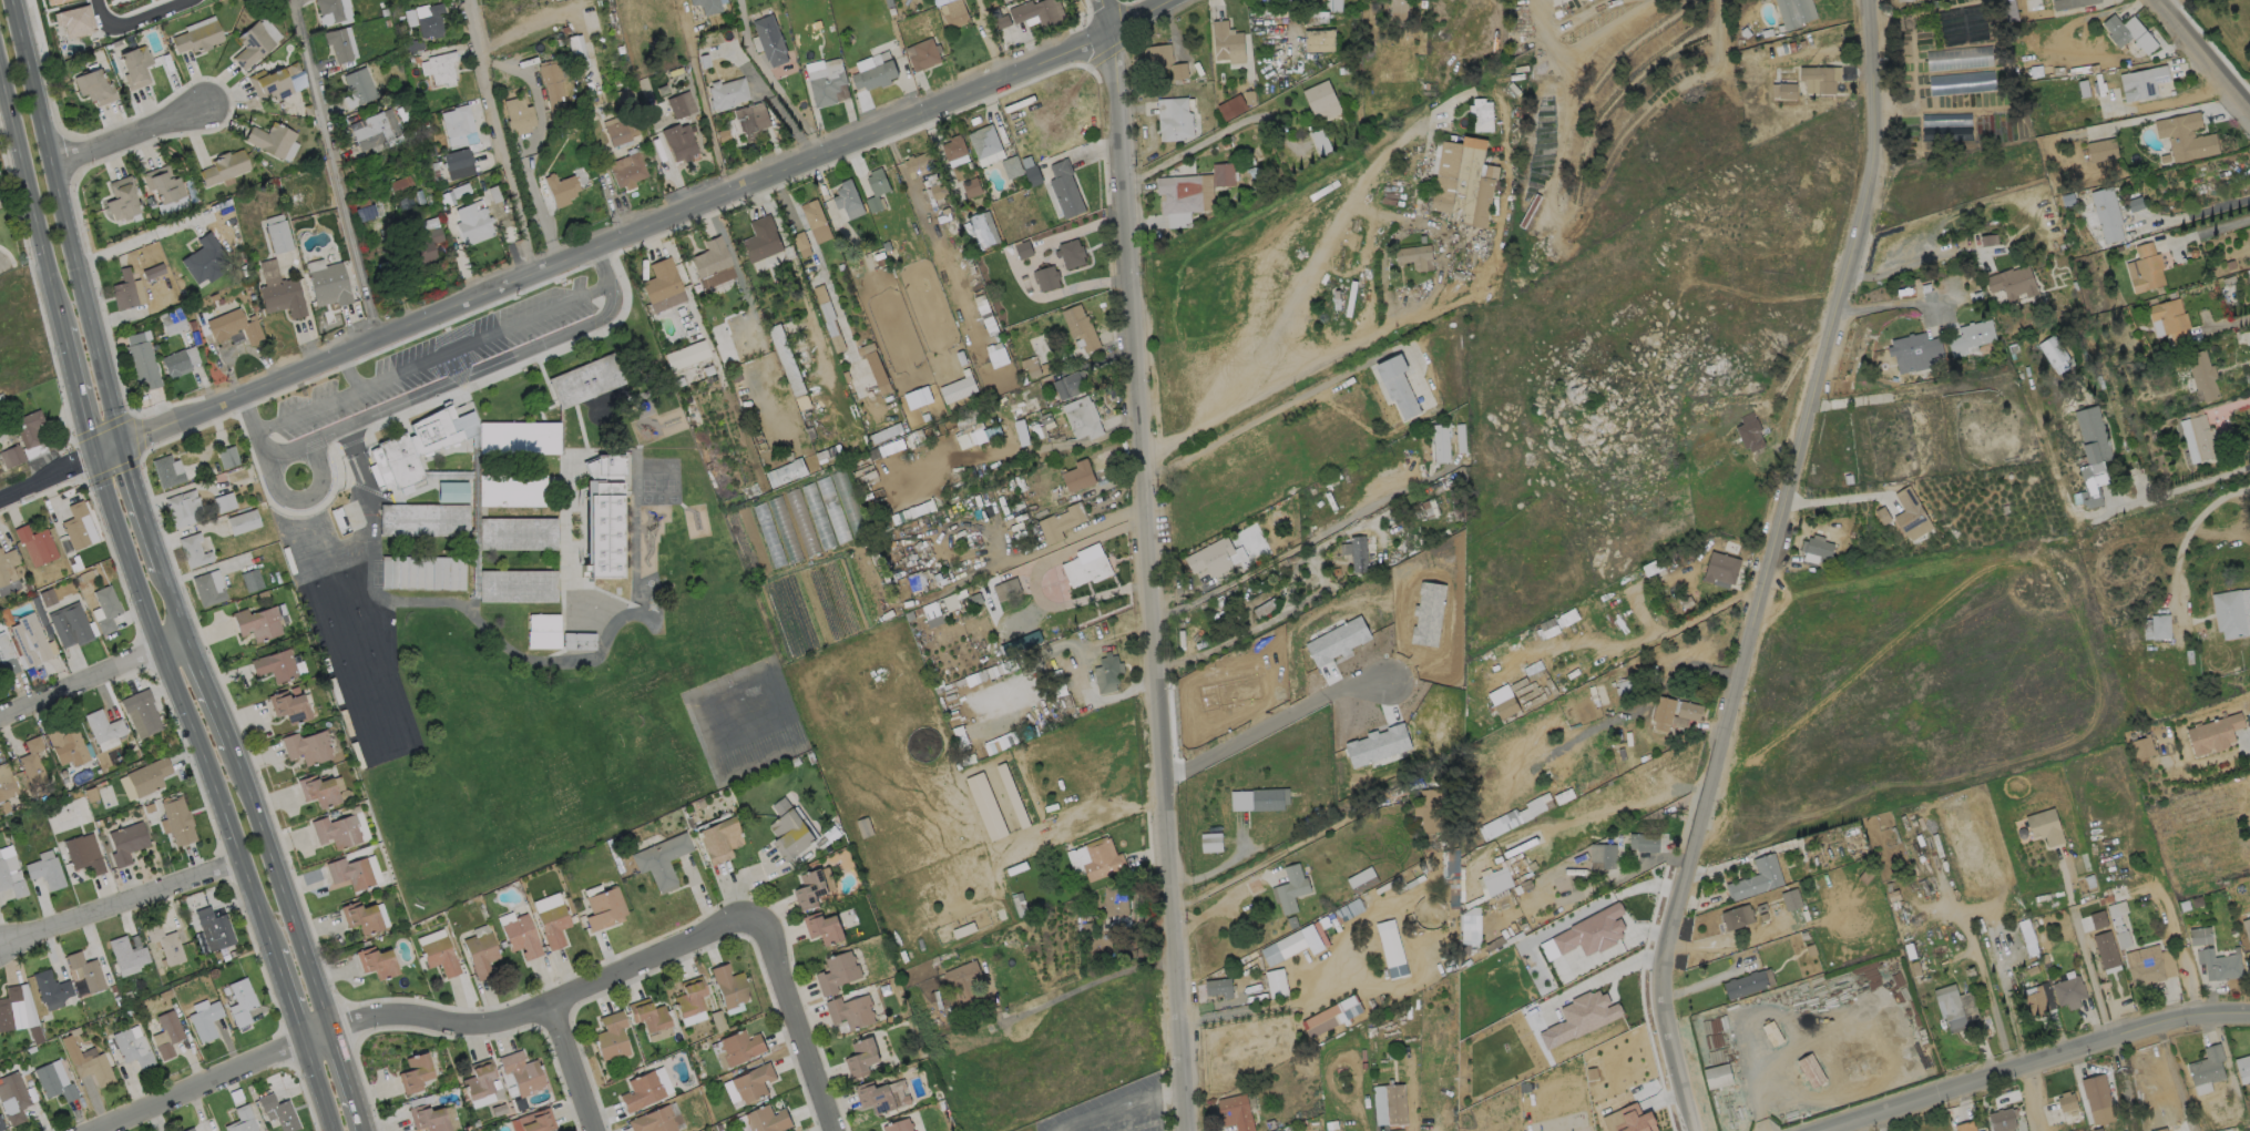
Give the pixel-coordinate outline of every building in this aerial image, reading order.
[(317,1),(316,0),(340,0),(347,21),(333,24),(329,16),(321,18),(318,6),(317,6),(316,2),(317,1)] [(691,7),(698,4),(702,16),(722,11),(718,0),(689,0),(691,7)] [(944,3),(952,0),(961,0),(970,21),(948,30),(939,6),(944,3)] [(1008,9),(1027,0),(1030,0),(1032,3),(1041,0),(1058,0),(1065,18),(1041,28),(1035,14),(1013,23),(1008,9)] [(1326,11),(1341,11),(1342,0),(1326,0),(1326,11)] [(1391,24),(1408,24),(1408,0),(1391,0),(1391,24)] [(1784,31),(1775,0),(1811,0),(1817,18),(1800,23),(1801,27),(1784,31)] [(2052,11),(2049,0),(2100,0),(2100,2),(2077,7),(2078,10),(2070,12),(2069,8),(2052,11)] [(443,3),(446,13),(440,14),(444,33),(442,33),(443,37),(434,39),(433,35),(422,39),(417,19),(418,18),(416,9),(429,6),(429,7),(443,3)] [(58,10),(63,38),(93,33),(89,5),(58,10)] [(785,53),(788,61),(771,68),(768,60),(766,61),(751,21),(771,13),(787,52),(785,53)] [(998,29),(1012,24),(1008,13),(994,18),(998,29)] [(2113,13),(2121,23),(2131,14),(2158,45),(2146,55),(2130,38),(2118,49),(2107,35),(2109,33),(2100,23),(2113,13)] [(1227,20),(1227,29),(1234,29),(1234,32),(1242,31),(1245,62),(1228,63),(1228,59),(1215,60),(1213,35),(1210,21),(1227,20)] [(223,42),(215,45),(215,44),(212,45),(213,49),(200,53),(198,51),(194,53),(193,48),(177,54),(172,39),(217,21),(225,41),(223,41),(223,42)] [(276,44),(244,72),(233,59),(246,49),(245,47),(244,48),(237,39),(258,21),(264,29),(263,30),(276,44)] [(345,28),(354,61),(337,65),(333,44),(328,45),(325,33),(331,32),(345,28)] [(1305,30),(1305,51),(1335,50),(1335,30),(1305,30)] [(572,68),(585,66),(582,34),(568,36),(572,68)] [(930,37),(938,53),(939,55),(940,60),(933,62),(934,63),(923,68),(913,72),(903,48),(930,37)] [(1173,68),(1154,70),(1150,45),(1169,43),(1173,68)] [(145,45),(147,53),(150,52),(154,64),(145,68),(151,83),(131,92),(124,77),(126,75),(119,55),(145,45)] [(453,63),(458,81),(456,82),(457,85),(448,88),(447,84),(434,86),(431,75),(423,77),(420,63),(428,62),(427,59),(456,52),(458,61),(453,63)] [(837,102),(815,108),(806,72),(824,68),(822,62),(840,58),(847,83),(846,83),(849,98),(837,101),(837,102)] [(890,82),(880,86),(879,85),(866,90),(863,85),(856,89),(850,74),(891,59),(898,75),(889,79),(890,82)] [(558,60),(558,63),(560,62),(563,81),(561,81),(566,110),(551,113),(545,84),(542,85),(539,68),(540,67),(540,63),(558,60)] [(2155,83),(2157,95),(2125,102),(2118,74),(2166,64),(2169,81),(2155,83)] [(1834,80),(1834,93),(1818,93),(1818,80),(1799,80),(1799,67),(1832,67),(1832,80),(1834,80)] [(378,98),(349,110),(344,99),(351,95),(344,77),(366,68),(378,98)] [(100,69),(105,83),(106,83),(106,84),(112,83),(117,100),(99,108),(96,102),(95,102),(95,100),(91,102),(88,94),(81,96),(74,79),(81,75),(82,73),(88,71),(90,72),(100,69)] [(283,69),(287,78),(289,78),(293,83),(290,85),(294,93),(277,102),(274,96),(260,103),(247,78),(264,70),(266,74),(267,74),(268,75),(283,69)] [(742,78),(748,99),(732,104),(733,106),(716,111),(716,109),(710,110),(708,100),(710,100),(706,88),(710,86),(709,83),(717,80),(718,84),(742,78)] [(1336,101),(1310,113),(1300,91),(1326,79),(1336,101)] [(1772,99),(1796,99),(1796,84),(1772,83),(1772,99)] [(632,88),(636,108),(625,111),(623,101),(616,103),(613,92),(632,88)] [(695,111),(673,120),(665,99),(687,90),(695,111)] [(1224,121),(1247,109),(1239,93),(1216,105),(1224,121)] [(523,96),(526,108),(531,106),(536,126),(531,128),(532,132),(518,136),(517,132),(510,133),(508,122),(510,122),(504,102),(523,96)] [(1187,111),(1189,113),(1192,112),(1193,136),(1183,137),(1183,140),(1164,141),(1159,141),(1158,130),(1157,118),(1169,118),(1168,98),(1186,96),(1187,111)] [(1483,98),(1483,101),(1491,101),(1492,131),(1473,131),(1472,115),(1469,115),(1467,104),(1472,104),(1472,98),(1483,98)] [(470,134),(448,141),(441,114),(454,111),(453,109),(469,104),(471,115),(466,116),(470,134)] [(402,135),(361,153),(350,125),(391,109),(402,135)] [(2189,130),(2189,131),(2192,130),(2193,136),(2190,136),(2190,139),(2196,137),(2196,136),(2200,135),(2211,133),(2216,153),(2172,163),(2167,136),(2157,139),(2152,121),(2198,111),(2201,128),(2189,130)] [(622,114),(625,126),(634,123),(638,134),(630,137),(631,140),(611,147),(602,122),(622,114)] [(757,130),(749,133),(750,136),(744,139),(742,131),(739,132),(735,120),(751,114),(757,130)] [(273,122),(298,135),(294,143),(293,143),(283,161),(245,141),(253,126),(267,134),(273,122)] [(677,123),(679,126),(686,124),(688,130),(689,130),(692,135),(689,136),(696,153),(689,155),(691,159),(683,162),(682,159),(674,162),(667,145),(666,145),(659,131),(677,123)] [(1002,150),(976,160),(967,134),(974,131),(974,130),(991,123),(1002,150)] [(959,134),(960,137),(961,136),(967,153),(947,161),(940,145),(950,141),(948,137),(959,134)] [(1486,140),(1484,150),(1483,150),(1481,164),(1499,166),(1496,180),(1500,181),(1499,190),(1492,188),(1485,228),(1461,224),(1462,215),(1450,213),(1429,210),(1435,173),(1435,172),(1441,140),(1461,144),(1462,135),(1486,140)] [(2086,143),(2089,162),(2118,157),(2115,137),(2086,143)] [(470,170),(454,174),(453,172),(448,173),(443,155),(469,149),(473,166),(469,167),(470,170)] [(244,150),(252,170),(206,188),(200,173),(214,166),(213,163),(217,161),(216,157),(229,152),(231,155),(235,153),(234,153),(241,150),(241,151),(244,150)] [(930,150),(937,166),(924,172),(923,169),(909,175),(902,161),(907,160),(907,157),(911,155),(912,157),(930,150)] [(632,182),(634,186),(625,191),(623,185),(616,188),(606,163),(636,151),(646,176),(632,182)] [(1023,173),(1017,155),(1000,160),(1007,179),(1023,173)] [(1085,211),(1063,218),(1049,181),(1054,179),(1049,165),(1062,160),(1061,160),(1066,157),(1073,173),(1070,174),(1085,211)] [(1212,164),(1213,186),(1234,185),(1233,163),(1212,164)] [(168,165),(174,180),(180,177),(186,196),(180,198),(182,206),(173,210),(170,202),(161,205),(155,190),(154,191),(153,190),(149,192),(142,175),(168,165)] [(572,172),(584,166),(586,172),(574,176),(572,172)] [(881,207),(869,213),(863,200),(872,195),(865,177),(870,175),(868,171),(880,166),(889,190),(877,195),(881,207)] [(553,175),(555,174),(559,182),(574,176),(581,191),(575,193),(576,197),(574,198),(573,200),(571,201),(570,200),(571,204),(556,210),(544,180),(543,180),(541,175),(548,173),(549,175),(553,174),(553,175)] [(1211,174),(1214,206),(1203,211),(1166,213),(1166,215),(1160,215),(1159,194),(1156,194),(1155,177),(1211,174)] [(416,190),(395,198),(389,184),(409,175),(416,190)] [(141,212),(131,215),(132,217),(131,218),(126,221),(123,220),(123,218),(114,222),(112,214),(110,214),(106,203),(114,200),(109,184),(130,176),(136,191),(133,192),(141,212)] [(849,177),(863,212),(848,220),(842,206),(836,208),(831,197),(837,195),(835,190),(837,188),(837,187),(840,185),(839,182),(849,177)] [(966,198),(982,193),(977,177),(961,181),(966,198)] [(2123,237),(2104,243),(2089,192),(2111,185),(2121,223),(2119,224),(2123,237)] [(831,237),(815,244),(799,205),(815,198),(831,237)] [(378,218),(360,224),(356,210),(374,204),(378,218)] [(474,204),(477,211),(484,208),(484,210),(487,208),(489,213),(487,214),(488,218),(492,216),(494,222),(491,224),(495,236),(466,248),(457,224),(460,223),(456,211),(474,204)] [(988,211),(999,242),(979,249),(974,236),(968,240),(962,224),(968,222),(967,217),(981,212),(981,213),(988,211)] [(783,249),(748,263),(739,241),(753,235),(748,222),(768,213),(776,230),(775,231),(783,249)] [(294,249),(274,255),(266,226),(286,221),(294,249)] [(437,262),(413,268),(407,245),(429,238),(427,231),(440,226),(444,242),(432,245),(437,262)] [(800,257),(809,254),(803,231),(793,234),(800,257)] [(226,272),(209,284),(206,279),(197,285),(182,262),(202,247),(197,241),(211,232),(231,262),(223,267),(226,272)] [(718,234),(723,246),(730,267),(697,282),(688,261),(687,257),(692,255),(692,256),(700,252),(705,249),(702,241),(707,238),(707,240),(713,237),(713,236),(718,234)] [(1980,236),(1981,245),(1997,243),(1996,234),(1980,236)] [(1077,238),(1080,246),(1082,245),(1085,256),(1083,256),(1085,263),(1065,269),(1061,255),(1055,257),(1053,251),(1058,249),(1057,245),(1077,238)] [(1032,255),(1029,240),(1015,244),(1018,258),(1032,255)] [(2150,241),(2155,254),(2158,253),(2162,267),(2160,268),(2165,284),(2160,285),(2162,292),(2157,293),(2155,286),(2144,289),(2144,291),(2133,294),(2129,279),(2138,277),(2134,259),(2137,258),(2133,246),(2150,241)] [(1433,269),(1417,272),(1412,268),(1412,261),(1402,263),(1402,265),(1397,266),(1397,263),(1395,263),(1394,249),(1430,244),(1433,269)] [(685,300),(652,314),(638,282),(653,276),(647,264),(668,255),(675,272),(673,272),(685,300)] [(341,263),(350,293),(354,304),(338,307),(337,303),(317,308),(307,272),(341,263)] [(2027,264),(2038,293),(2026,298),(2024,292),(2016,295),(2017,300),(2008,304),(2002,288),(1990,293),(1984,278),(2011,267),(2012,271),(2027,264)] [(1059,287),(1055,265),(1033,270),(1038,292),(1059,287)] [(140,306),(117,312),(114,295),(114,294),(113,286),(124,284),(121,271),(130,267),(140,306)] [(297,278),(303,298),(307,316),(292,320),(288,308),(266,314),(259,288),(282,283),(282,281),(285,279),(286,282),(297,278)] [(845,349),(823,284),(813,287),(835,353),(845,349)] [(2178,297),(2182,313),(2186,312),(2189,326),(2186,327),(2189,340),(2172,346),(2169,333),(2162,334),(2158,319),(2150,322),(2146,306),(2156,303),(2156,304),(2178,297)] [(1080,304),(1084,316),(1087,315),(1101,347),(1084,353),(1077,335),(1071,338),(1061,312),(1080,304)] [(239,308),(244,319),(255,315),(257,320),(265,342),(250,347),(243,329),(236,332),(237,333),(229,336),(231,337),(215,343),(207,322),(239,308)] [(1990,318),(1995,339),(1965,347),(1966,353),(1951,357),(1946,339),(1961,335),(1958,327),(1967,325),(1966,323),(1971,322),(1972,323),(1990,318)] [(798,412),(811,407),(782,323),(769,327),(798,412)] [(1936,328),(1943,354),(1930,357),(1932,366),(1913,370),(1912,366),(1901,368),(1899,359),(1894,361),(1893,355),(1888,356),(1885,347),(1891,346),(1889,340),(1906,336),(1906,334),(1911,333),(1912,335),(1936,328)] [(2071,365),(2053,334),(2037,344),(2055,375),(2071,365)] [(984,342),(996,336),(1001,354),(986,358),(984,342)] [(663,354),(669,371),(709,357),(702,339),(663,354)] [(150,340),(162,387),(147,391),(145,384),(139,385),(136,379),(134,379),(126,347),(150,340)] [(2203,348),(2209,365),(2212,364),(2217,378),(2213,379),(2219,397),(2203,403),(2199,389),(2195,390),(2183,355),(2203,348)] [(181,376),(171,381),(162,359),(184,350),(192,368),(180,373),(181,376)] [(1402,373),(1421,414),(1403,421),(1393,400),(1391,401),(1382,384),(1382,383),(1374,366),(1400,354),(1408,370),(1402,373)] [(550,381),(562,410),(624,386),(612,356),(550,381)] [(1019,360),(1022,370),(1027,368),(1030,378),(1040,375),(1036,356),(1019,360)] [(1082,370),(1087,383),(1083,385),(1085,390),(1060,401),(1052,383),(1058,379),(1057,378),(1076,370),(1077,371),(1082,370)] [(896,384),(923,375),(928,394),(904,400),(896,384)] [(978,391),(945,405),(939,388),(971,375),(978,391)] [(607,392),(612,402),(629,393),(624,383),(607,392)] [(1085,404),(1093,421),(1097,420),(1103,434),(1088,439),(1086,435),(1075,439),(1064,412),(1085,404)] [(2103,505),(2087,509),(2080,503),(2078,493),(2084,491),(2078,468),(2086,466),(2080,446),(2083,445),(2073,411),(2096,406),(2117,480),(2097,486),(2100,496),(2099,496),(2103,505)] [(40,410),(45,422),(38,426),(42,434),(38,436),(41,444),(25,450),(14,425),(16,424),(12,418),(13,415),(19,414),(21,415),(22,418),(40,410)] [(1758,431),(1761,437),(1765,435),(1769,444),(1747,454),(1733,427),(1741,424),(1739,417),(1752,410),(1761,430),(1758,431)] [(2203,414),(2208,427),(2211,426),(2220,455),(2190,463),(2178,421),(2203,414)] [(469,441),(460,420),(422,436),(412,439),(409,432),(378,445),(380,452),(370,457),(386,493),(398,489),(399,491),(426,480),(417,458),(429,452),(431,457),(469,441)] [(1450,462),(1434,463),(1432,425),(1450,424),(1450,431),(1448,431),(1450,462)] [(481,425),(562,426),(562,457),(481,457),(481,425)] [(25,461),(12,467),(6,450),(19,445),(25,461)] [(839,462),(835,446),(815,452),(820,468),(839,462)] [(241,465),(224,470),(217,451),(234,447),(241,465)] [(171,463),(175,476),(184,472),(187,481),(162,490),(152,461),(171,455),(174,462),(171,463)] [(585,467),(593,482),(593,498),(590,498),(590,579),(622,579),(624,485),(624,457),(600,458),(600,462),(585,467)] [(1095,482),(1067,493),(1060,473),(1075,468),(1073,462),(1085,458),(1095,482)] [(831,474),(852,534),(855,533),(852,525),(863,521),(844,469),(831,474)] [(815,480),(831,524),(841,520),(840,518),(834,520),(832,513),(841,510),(829,475),(815,480)] [(556,480),(479,480),(480,509),(556,509),(556,480)] [(468,482),(468,503),(438,503),(438,482),(468,482)] [(1932,527),(1908,542),(1892,517),(1903,510),(1893,493),(1908,485),(1920,505),(1919,506),(1932,527)] [(206,519),(176,530),(165,500),(195,490),(206,519)] [(237,508),(219,514),(214,499),(232,492),(237,508)] [(1080,500),(1087,519),(1060,531),(1063,538),(1046,544),(1036,521),(1052,514),(1053,517),(1066,511),(1065,507),(1080,500)] [(91,544),(74,552),(62,523),(73,519),(68,507),(82,501),(89,514),(80,518),(91,544)] [(382,506),(468,506),(468,538),(382,538),(382,506)] [(262,527),(233,537),(227,519),(256,510),(262,527)] [(482,522),(559,522),(559,552),(482,552),(482,522)] [(28,524),(32,536),(47,529),(59,557),(33,568),(23,544),(21,546),(14,530),(28,524)] [(198,542),(203,554),(212,552),(215,561),(190,570),(180,540),(201,533),(203,540),(198,542)] [(1823,537),(1823,541),(1833,543),(1829,560),(1818,557),(1817,563),(1802,560),(1804,552),(1803,551),(1808,537),(1811,538),(1812,534),(1823,537)] [(1231,567),(1210,578),(1205,567),(1192,573),(1183,558),(1225,536),(1235,553),(1227,557),(1231,567)] [(1364,536),(1367,563),(1371,563),(1372,571),(1351,572),(1350,537),(1364,536)] [(22,589),(0,598),(0,548),(1,548),(3,554),(14,550),(21,563),(12,568),(22,589)] [(1740,559),(1732,584),(1729,583),(1727,589),(1711,584),(1712,583),(1702,580),(1710,551),(1740,559)] [(1103,553),(1112,573),(1092,582),(1090,579),(1071,588),(1060,564),(1077,556),(1081,563),(1103,553)] [(382,557),(466,558),(466,591),(382,590),(382,557)] [(264,588),(247,594),(241,574),(257,569),(264,588)] [(481,572),(556,572),(556,603),(481,603),(481,572)] [(209,573),(216,593),(225,591),(227,600),(203,608),(193,579),(209,573)] [(1404,632),(1428,638),(1439,579),(1412,574),(1404,632)] [(1021,592),(1015,577),(992,586),(998,601),(1021,592)] [(116,630),(102,636),(96,622),(105,619),(94,592),(111,585),(123,613),(112,619),(116,630)] [(2210,594),(2249,588),(2249,635),(2222,640),(2221,631),(2217,632),(2210,594)] [(1527,619),(1565,597),(1571,609),(1535,628),(1527,619)] [(95,640),(78,648),(76,644),(63,650),(48,615),(79,602),(95,640)] [(276,607),(280,619),(280,618),(283,624),(279,625),(283,634),(256,644),(252,632),(247,633),(248,635),(241,638),(233,614),(247,609),(249,615),(255,613),(255,614),(276,607)] [(1299,634),(1312,626),(1306,619),(1323,613),(1329,620),(1353,607),(1363,631),(1313,655),(1299,634)] [(2170,639),(2151,640),(2150,615),(2169,614),(2170,639)] [(561,649),(529,649),(528,632),(530,632),(530,615),(560,615),(561,649)] [(37,618),(48,644),(53,641),(59,654),(53,656),(54,658),(28,669),(22,655),(20,655),(18,649),(19,648),(10,628),(22,622),(23,623),(37,618)] [(594,633),(562,633),(562,649),(594,650),(594,633)] [(290,649),(299,676),(276,684),(272,672),(256,676),(252,662),(290,649)] [(1109,651),(1111,655),(1116,654),(1118,662),(1122,662),(1124,672),(1119,673),(1121,673),(1117,674),(1118,682),(1115,683),(1116,691),(1097,694),(1096,685),(1087,686),(1085,673),(1093,671),(1093,668),(1101,665),(1098,658),(1105,656),(1104,652),(1109,651)] [(1516,659),(1534,651),(1534,660),(1520,668),(1516,659)] [(21,672),(0,681),(0,661),(1,663),(14,656),(21,672)] [(152,703),(163,730),(147,736),(136,711),(126,715),(120,701),(149,689),(154,702),(152,703)] [(308,690),(313,704),(307,706),(311,719),(290,726),(286,714),(276,717),(268,697),(287,691),(289,699),(301,694),(300,693),(308,690)] [(1687,719),(1686,727),(1670,724),(1670,725),(1669,725),(1667,731),(1654,727),(1655,722),(1651,721),(1657,695),(1676,700),(1673,716),(1676,716),(1687,719)] [(1705,706),(1702,716),(1699,715),(1698,721),(1687,719),(1676,716),(1680,701),(1705,706)] [(101,709),(109,725),(121,719),(127,734),(114,740),(114,737),(96,745),(84,716),(101,709)] [(2225,711),(2226,716),(2239,712),(2244,727),(2231,732),(2234,741),(2227,743),(2228,747),(2215,753),(2212,747),(2208,750),(2209,753),(2193,757),(2185,730),(2193,727),(2192,724),(2199,722),(2200,725),(2221,719),(2219,713),(2225,711)] [(1338,736),(1397,715),(1407,741),(1353,761),(1338,736)] [(962,741),(1004,723),(1010,734),(970,754),(962,741)] [(60,727),(63,735),(78,730),(91,761),(74,768),(71,762),(60,766),(52,747),(52,748),(45,733),(60,727)] [(326,731),(330,743),(327,744),(328,747),(330,748),(333,752),(331,754),(333,758),(306,768),(301,755),(297,756),(298,758),(289,762),(282,740),(298,733),(300,740),(326,731)] [(48,780),(31,787),(19,760),(30,754),(24,743),(42,734),(49,748),(37,754),(48,780)] [(165,787),(137,799),(126,775),(165,757),(173,773),(161,778),(165,787)] [(1008,835),(990,842),(964,778),(982,772),(1008,835)] [(6,799),(0,802),(0,778),(10,774),(16,787),(3,793),(6,799)] [(316,775),(319,783),(321,782),(320,778),(327,776),(329,780),(331,778),(335,789),(336,788),(341,803),(320,811),(316,798),(310,799),(311,801),(305,803),(298,782),(316,775)] [(1283,809),(1251,811),(1250,789),(1282,788),(1283,809)] [(816,839),(787,860),(773,842),(778,838),(768,825),(779,816),(771,805),(784,795),(805,824),(805,825),(816,839)] [(175,796),(176,798),(182,796),(187,812),(190,811),(194,826),(193,827),(197,842),(176,848),(161,804),(167,801),(166,798),(175,796)] [(2053,807),(2064,842),(2047,847),(2044,837),(2038,838),(2038,835),(2031,838),(2024,816),(2053,807)] [(356,814),(359,826),(357,827),(358,832),(360,833),(361,835),(360,837),(361,843),(336,852),(331,838),(326,839),(327,843),(319,846),(311,823),(327,817),(329,823),(356,814)] [(729,856),(707,865),(697,836),(698,836),(696,829),(732,815),(742,843),(726,848),(729,856)] [(133,864),(116,869),(111,855),(115,854),(109,834),(142,822),(151,846),(129,854),(133,864)] [(666,859),(675,882),(656,889),(646,868),(638,873),(630,854),(684,831),(692,848),(666,859)] [(1222,851),(1221,832),(1200,833),(1201,852),(1222,851)] [(93,834),(106,873),(93,877),(89,866),(74,872),(63,843),(81,836),(82,837),(93,834)] [(1658,835),(1658,853),(1636,852),(1637,849),(1628,849),(1628,834),(1658,835)] [(1105,835),(1106,838),(1108,837),(1115,854),(1121,852),(1126,867),(1088,882),(1082,864),(1090,862),(1083,844),(1105,835)] [(1615,845),(1615,868),(1602,868),(1602,862),(1589,862),(1589,844),(1615,845)] [(51,850),(54,858),(57,857),(67,887),(50,893),(45,880),(43,882),(42,877),(30,880),(24,866),(40,860),(39,855),(51,850)] [(998,858),(1000,867),(1021,858),(1017,852),(998,858)] [(1767,891),(1729,903),(1725,885),(1757,875),(1752,859),(1773,853),(1782,885),(1766,889),(1767,891)] [(366,857),(376,885),(354,893),(348,879),(333,885),(326,865),(345,858),(347,865),(366,857)] [(11,888),(0,892),(0,859),(3,858),(12,884),(23,879),(29,895),(16,900),(11,888)] [(1298,863),(1302,878),(1306,877),(1310,891),(1293,897),(1297,911),(1282,916),(1275,887),(1288,883),(1283,867),(1298,863)] [(818,904),(799,910),(792,889),(804,886),(799,874),(820,867),(828,891),(816,896),(818,904)] [(621,914),(622,919),(614,921),(613,917),(610,918),(611,923),(590,931),(584,916),(591,914),(584,897),(607,888),(608,885),(613,884),(615,885),(625,913),(621,914)] [(1119,886),(1119,893),(1122,893),(1122,894),(1127,894),(1127,915),(1104,915),(1103,886),(1119,886)] [(1780,892),(1785,911),(1802,906),(1797,888),(1780,892)] [(2118,949),(2130,946),(2122,914),(2128,913),(2125,900),(2107,905),(2118,949)] [(359,901),(361,909),(375,905),(378,915),(379,915),(383,929),(362,936),(359,925),(348,928),(341,908),(359,901)] [(1550,934),(1559,955),(1580,945),(1585,956),(1627,937),(1618,916),(1625,913),(1619,902),(1550,934)] [(565,946),(550,952),(543,935),(544,934),(536,914),(563,904),(572,926),(560,931),(565,946)] [(1747,904),(1749,909),(1751,909),(1752,916),(1751,916),(1753,921),(1726,931),(1719,914),(1747,904)] [(211,907),(214,918),(226,915),(236,944),(209,954),(195,911),(211,907)] [(2107,926),(2104,910),(2089,913),(2092,929),(2107,926)] [(820,913),(822,919),(836,915),(845,940),(824,947),(820,936),(809,939),(802,919),(820,913)] [(526,914),(538,940),(543,955),(525,961),(522,954),(525,952),(523,948),(511,952),(501,927),(507,925),(507,923),(510,921),(511,923),(517,921),(515,918),(526,914)] [(2240,920),(2249,917),(2249,950),(2240,920)] [(1408,974),(1394,918),(1375,923),(1389,979),(1408,974)] [(1312,954),(1324,948),(1312,923),(1260,948),(1268,966),(1308,947),(1312,954)] [(160,925),(164,936),(176,931),(186,961),(168,968),(158,940),(150,944),(145,929),(160,925)] [(2211,942),(2190,946),(2188,929),(2209,926),(2211,942)] [(2109,930),(2120,965),(2100,970),(2090,936),(2109,930)] [(490,934),(501,959),(488,964),(490,968),(493,967),(497,975),(478,982),(472,967),(473,967),(463,941),(474,936),(475,939),(481,937),(481,935),(483,934),(485,935),(490,934)] [(126,936),(132,952),(145,947),(151,962),(137,967),(136,966),(119,971),(109,942),(126,936)] [(447,936),(454,956),(461,974),(446,979),(440,965),(429,969),(420,947),(447,936)] [(375,947),(377,955),(390,950),(393,960),(395,960),(399,975),(378,981),(375,970),(364,974),(356,954),(375,947)] [(2212,947),(2213,957),(2239,954),(2242,977),(2215,980),(2212,968),(2205,969),(2201,948),(2212,947)] [(81,951),(85,964),(96,959),(106,989),(89,995),(80,968),(71,971),(67,957),(81,951)] [(853,961),(856,966),(858,965),(862,977),(836,986),(838,992),(822,997),(815,975),(822,972),(824,975),(828,972),(824,959),(850,951),(851,957),(853,957),(856,960),(853,961)] [(974,960),(981,978),(972,982),(980,1003),(962,1011),(950,980),(945,982),(941,974),(957,967),(957,966),(962,964),(962,965),(974,960)] [(2164,980),(2130,988),(2126,968),(2159,960),(2164,980)] [(726,972),(728,977),(740,972),(749,999),(744,1000),(743,1002),(740,1003),(738,1002),(734,1003),(735,1007),(723,1010),(714,984),(713,984),(708,969),(726,964),(728,971),(726,972)] [(1287,995),(1284,968),(1266,971),(1269,998),(1287,995)] [(50,969),(54,984),(58,982),(59,985),(70,980),(74,996),(63,1000),(64,1006),(48,1012),(44,1003),(43,1005),(33,975),(50,969)] [(1762,970),(1768,987),(1728,1000),(1722,984),(1728,981),(1728,980),(1732,979),(1733,980),(1749,975),(1748,974),(1755,971),(1755,972),(1762,970)] [(2076,975),(2076,976),(2078,976),(2080,984),(2082,984),(2086,997),(2077,1000),(2079,1006),(2067,1010),(2066,1003),(2057,1007),(2050,985),(2074,977),(2073,976),(2076,975)] [(692,1013),(677,1019),(674,1008),(675,1007),(672,998),(682,995),(678,984),(699,976),(706,995),(697,997),(702,1009),(691,1012),(692,1013)] [(253,1022),(237,1029),(232,1016),(241,1011),(229,986),(246,978),(258,1007),(247,1011),(253,1022)] [(1229,978),(1231,998),(1221,999),(1221,995),(1205,996),(1204,980),(1229,978)] [(1542,1037),(1616,1003),(1613,994),(1604,998),(1594,981),(1555,999),(1559,1012),(1531,1025),(1542,1037)] [(1953,984),(1966,1025),(1947,1030),(1944,1018),(1941,1019),(1932,990),(1953,984)] [(2043,1011),(2044,1016),(2036,1018),(2036,1013),(2029,1016),(2024,996),(2035,992),(2033,987),(2041,985),(2047,1010),(2043,1011)] [(16,1030),(0,1033),(0,1001),(8,1000),(6,988),(20,986),(23,1001),(11,1003),(16,1030)] [(1363,1012),(1354,994),(1300,1021),(1309,1038),(1363,1012)] [(867,995),(871,1006),(869,1007),(870,1011),(872,1011),(873,1016),(872,1017),(875,1022),(849,1031),(845,1018),(839,1020),(840,1022),(832,1026),(824,1002),(839,997),(841,1003),(867,995)] [(646,998),(650,1009),(662,1005),(668,1026),(655,1031),(654,1030),(643,1033),(640,1021),(632,1023),(625,1005),(646,998)] [(206,1000),(209,1006),(218,1001),(225,1017),(212,1022),(218,1038),(202,1045),(190,1016),(196,1013),(193,1006),(206,1000)] [(176,1056),(163,1061),(156,1047),(167,1041),(157,1018),(174,1010),(186,1038),(171,1046),(176,1056)] [(620,1010),(625,1027),(618,1029),(627,1054),(615,1059),(614,1056),(610,1058),(611,1059),(606,1061),(605,1059),(601,1061),(591,1036),(604,1031),(602,1026),(600,1027),(596,1019),(620,1010)] [(1772,1047),(1783,1041),(1773,1020),(1761,1026),(1772,1047)] [(130,1028),(142,1056),(151,1052),(156,1064),(141,1071),(136,1059),(125,1064),(113,1036),(130,1028)] [(743,1029),(748,1041),(751,1039),(750,1037),(758,1032),(766,1051),(751,1057),(726,1068),(720,1056),(724,1054),(722,1050),(719,1050),(718,1048),(719,1046),(717,1040),(743,1029)] [(71,1037),(79,1056),(93,1049),(96,1057),(104,1053),(116,1082),(99,1090),(92,1073),(79,1079),(72,1064),(73,1064),(63,1040),(71,1037)] [(870,1073),(851,1080),(845,1060),(855,1057),(850,1043),(871,1037),(877,1053),(877,1054),(880,1062),(868,1067),(870,1073)] [(2225,1078),(2192,1088),(2186,1063),(2205,1057),(2202,1047),(2218,1042),(2223,1059),(2219,1060),(2225,1078)] [(522,1060),(523,1064),(536,1060),(545,1087),(531,1092),(532,1094),(520,1099),(511,1073),(504,1076),(499,1059),(521,1051),(524,1059),(522,1060)] [(423,1090),(405,1096),(398,1074),(409,1071),(406,1060),(427,1053),(431,1067),(430,1067),(433,1078),(421,1082),(423,1090)] [(1827,1081),(1811,1089),(1796,1061),(1810,1053),(1827,1081)] [(2249,1082),(2249,1086),(2249,1090),(2244,1092),(2242,1084),(2241,1084),(2233,1059),(2249,1055),(2249,1082)] [(483,1097),(470,1102),(462,1081),(474,1077),(470,1066),(491,1059),(497,1078),(490,1080),(493,1092),(483,1096),(483,1097)] [(776,1079),(768,1082),(767,1080),(763,1082),(768,1094),(743,1105),(740,1100),(738,1100),(735,1091),(734,1092),(728,1080),(755,1069),(754,1068),(768,1061),(776,1079)] [(51,1063),(62,1088),(73,1083),(80,1098),(67,1104),(61,1093),(47,1100),(34,1071),(51,1063)] [(1702,1069),(1708,1089),(1733,1083),(1728,1063),(1702,1069)] [(654,1081),(656,1084),(658,1083),(664,1096),(662,1097),(662,1099),(657,1101),(656,1099),(638,1107),(638,1108),(624,1114),(616,1097),(625,1092),(626,1096),(630,1093),(624,1081),(650,1070),(652,1076),(654,1076),(655,1079),(654,1081)] [(1,1103),(0,1101),(0,1086),(3,1084),(1,1079),(18,1071),(32,1104),(25,1108),(27,1109),(21,1111),(25,1121),(11,1128),(1,1103)] [(2106,1092),(2110,1107),(2089,1112),(2086,1098),(2085,1098),(2079,1079),(2103,1072),(2108,1091),(2106,1092)] [(872,1081),(875,1089),(887,1084),(903,1079),(907,1088),(901,1090),(903,1096),(908,1094),(911,1103),(875,1117),(871,1105),(861,1109),(853,1089),(872,1081)] [(501,1089),(494,1091),(491,1082),(499,1080),(501,1089)] [(1392,1080),(1392,1086),(1403,1084),(1407,1124),(1397,1125),(1397,1124),(1387,1125),(1383,1086),(1388,1086),(1387,1080),(1392,1080)] [(2078,1109),(2062,1114),(2056,1097),(2073,1092),(2078,1109)] [(301,1129),(296,1130),(282,1130),(273,1110),(264,1113),(258,1100),(273,1093),(278,1105),(288,1100),(301,1129)] [(1249,1110),(1254,1130),(1236,1130),(1235,1124),(1223,1127),(1216,1100),(1245,1093),(1248,1110),(1249,1110)] [(524,1109),(517,1112),(513,1102),(521,1099),(524,1109)] [(791,1125),(779,1130),(777,1130),(746,1130),(749,1130),(747,1125),(745,1124),(744,1122),(745,1120),(743,1115),(768,1103),(773,1115),(777,1113),(776,1111),(784,1108),(791,1125)] [(253,1119),(258,1130),(225,1130),(224,1128),(239,1121),(235,1110),(248,1104),(254,1119),(253,1119)] [(447,1119),(450,1130),(427,1130),(426,1128),(415,1130),(409,1110),(428,1104),(430,1111),(442,1108),(446,1119),(447,1119)] [(673,1125),(675,1130),(645,1130),(631,1130),(626,1121),(640,1115),(666,1104),(672,1115),(669,1117),(671,1121),(673,1122),(674,1124),(673,1125)] [(1650,1110),(1642,1114),(1638,1105),(1624,1111),(1627,1119),(1613,1125),(1616,1130),(1659,1130),(1650,1110)] [(2011,1105),(2011,1108),(2015,1107),(2017,1114),(2013,1115),(2015,1124),(1992,1130),(1986,1112),(1996,1110),(1996,1108),(2001,1107),(2002,1109),(2011,1105)] [(556,1129),(550,1130),(523,1130),(522,1128),(521,1128),(518,1119),(550,1108),(556,1129)] [(911,1129),(912,1130),(883,1130),(881,1127),(908,1118),(910,1123),(911,1123),(912,1127),(911,1129)] [(1973,1119),(1975,1130),(1955,1130),(1953,1124),(1973,1119)]
